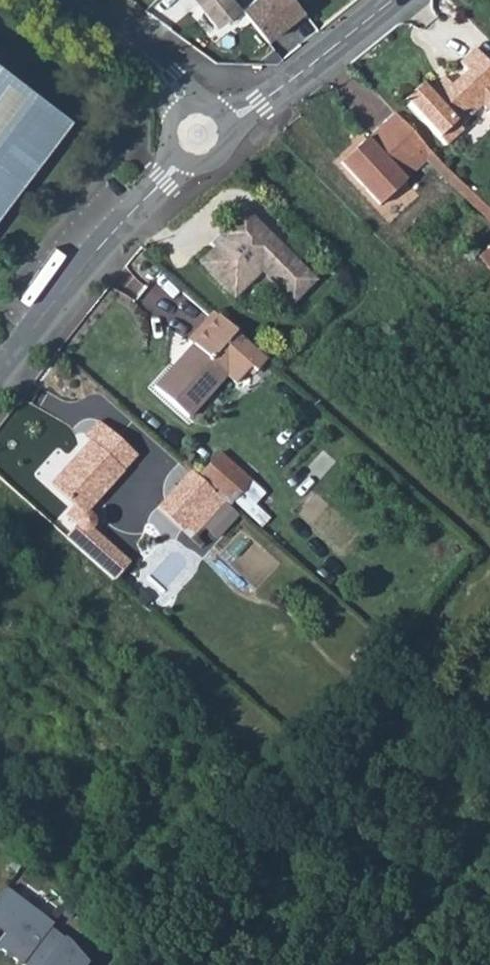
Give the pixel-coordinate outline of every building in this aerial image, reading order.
[(214,24),(237,5),(233,0),(194,0),(214,24)] [(238,7),(263,39),(302,8),(295,0),(247,0),(238,7)] [(403,99),(445,144),(462,129),(458,125),(481,104),(489,113),(489,65),(474,47),(458,62),(466,70),(450,84),(447,81),(436,91),(427,91),(420,83),(403,99)] [(71,121),(0,67),(0,213),(71,121)] [(443,76),(427,91),(436,91),(447,81),(443,76)] [(339,161),(378,202),(424,159),(431,151),(394,112),(339,161)] [(214,253),(201,268),(235,299),(252,281),(250,279),(262,266),(267,271),(265,274),(295,301),(314,279),(240,213),(217,238),(223,243),(214,253)] [(208,248),(214,253),(223,243),(217,238),(208,248)] [(488,246),(478,254),(489,267),(489,248),(488,246)] [(188,340),(191,343),(152,386),(187,416),(224,374),(235,384),(250,368),(255,372),(267,358),(214,310),(188,340)] [(116,439),(117,437),(97,418),(83,435),(88,440),(49,483),(78,516),(85,517),(121,471),(102,454),(116,439)] [(121,471),(135,455),(116,439),(102,454),(121,471)] [(218,452),(197,476),(214,491),(225,501),(229,504),(232,500),(250,480),(218,452)] [(156,505),(180,528),(183,525),(214,491),(197,476),(189,469),(156,505)] [(263,492),(250,480),(232,500),(261,526),(268,517),(253,504),(263,492)] [(225,501),(214,491),(183,525),(195,535),(203,526),(215,537),(235,514),(224,503),(225,501)] [(71,525),(73,530),(65,541),(112,583),(129,563),(92,529),(93,522),(85,517),(78,516),(73,520),(71,525)] [(5,933),(0,939),(0,956),(12,964),(30,964),(51,938),(62,926),(7,885),(0,895),(0,929),(5,933)] [(51,938),(30,964),(79,964),(82,961),(51,938)]
